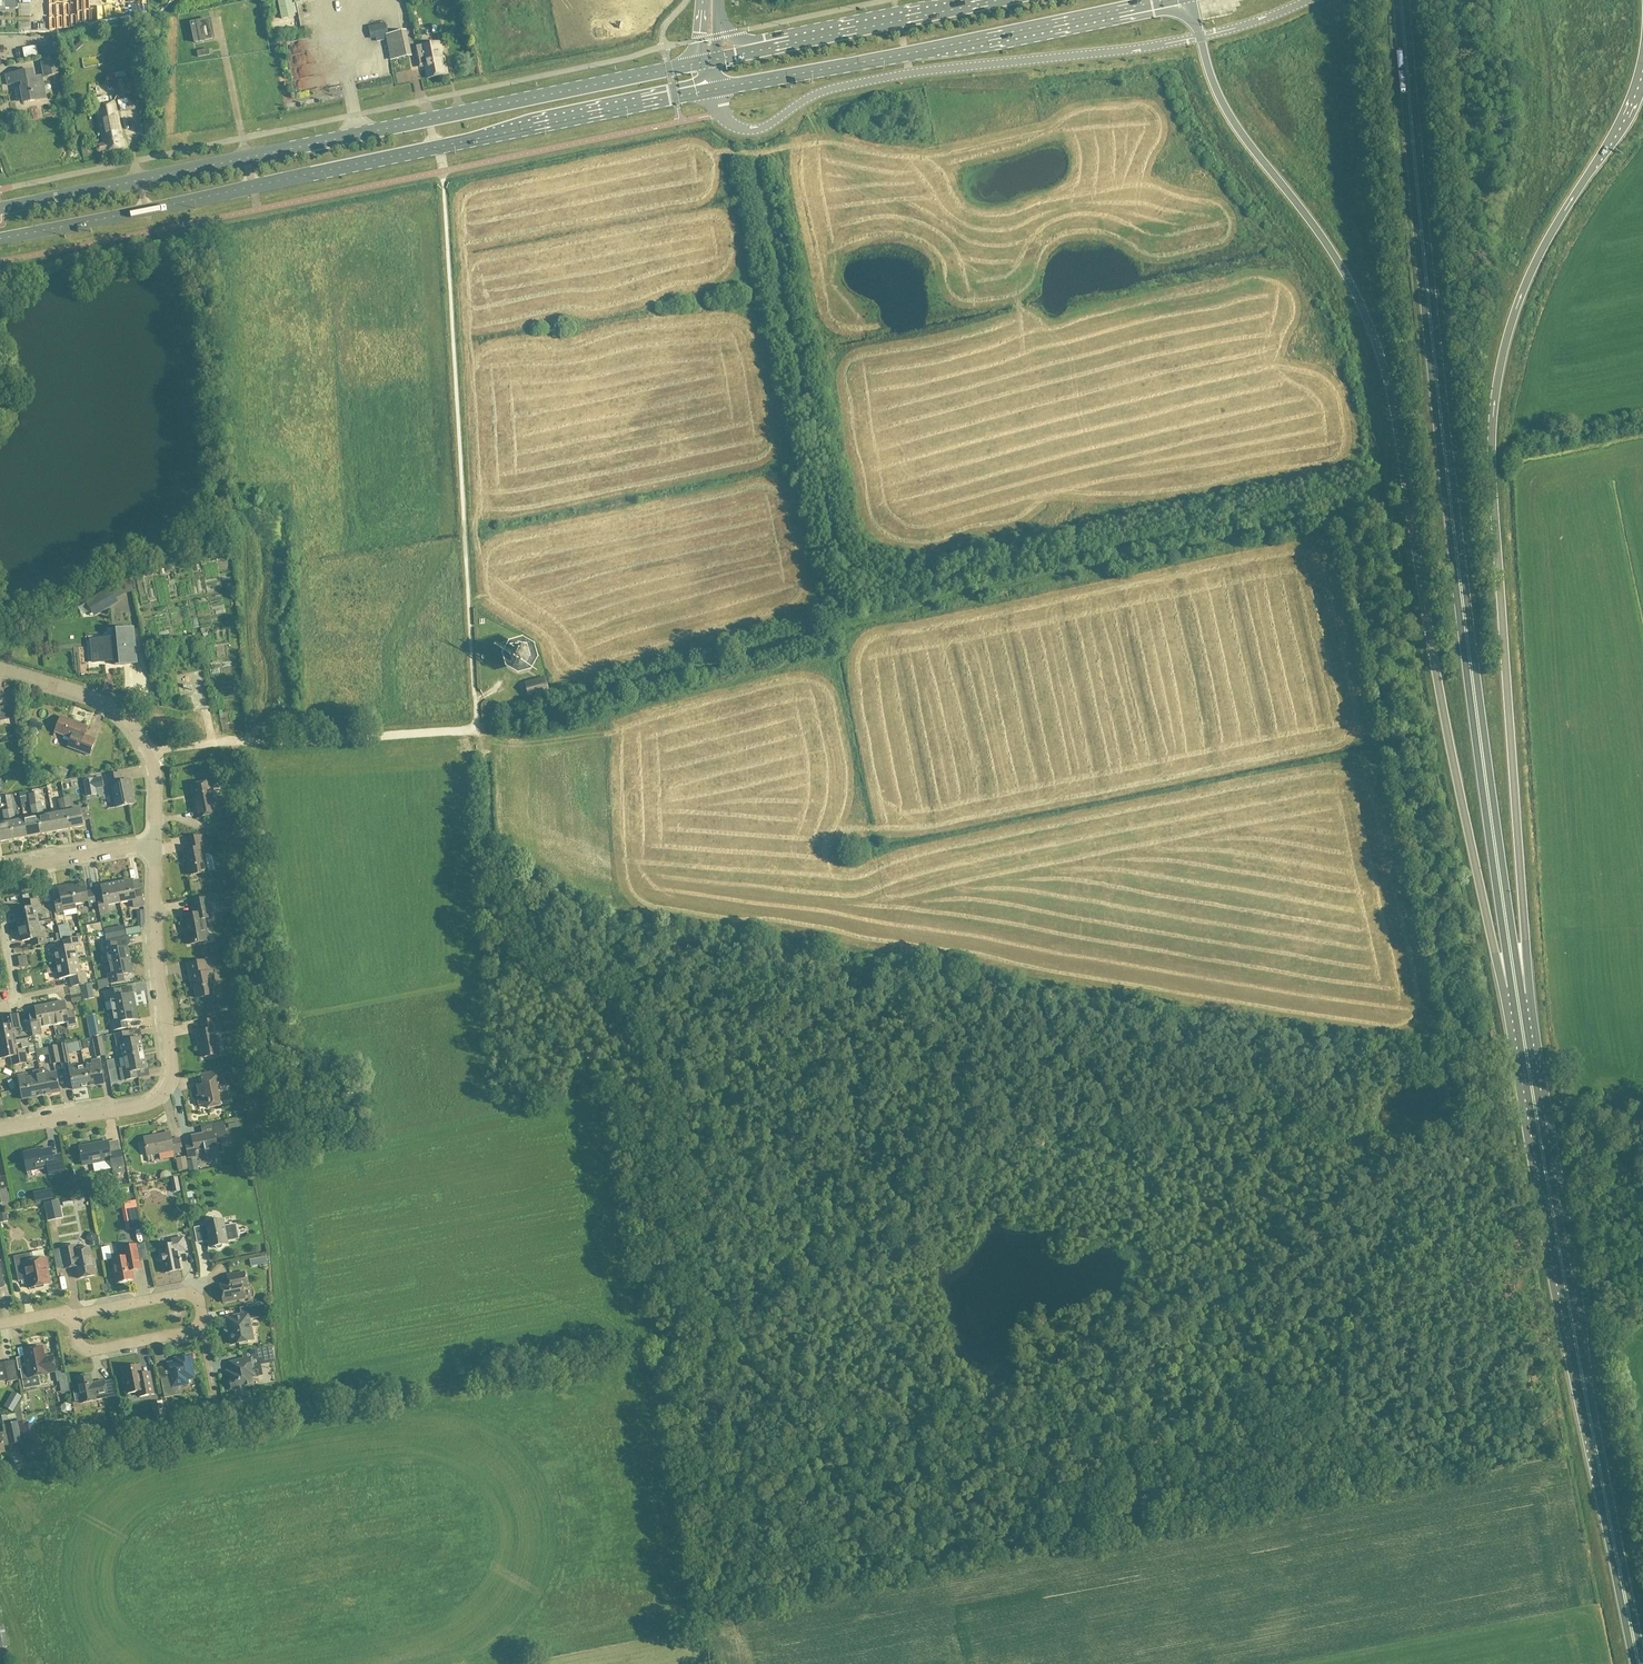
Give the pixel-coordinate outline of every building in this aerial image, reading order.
[(18,10),(18,0),(0,0),(0,10),(18,10)] [(84,9),(84,0),(76,0),(77,9),(84,9)] [(291,0),(278,0),(277,0),(281,20),(295,17),(291,0)] [(32,13),(32,1),(24,1),(24,13),(32,13)] [(121,3),(102,3),(102,15),(121,15),(121,3)] [(42,28),(53,28),(53,12),(42,12),(42,28)] [(210,21),(191,25),(194,44),(214,41),(210,21)] [(385,24),(373,26),(376,43),(388,40),(385,24)] [(408,57),(403,32),(388,35),(393,61),(410,57),(410,56),(408,57)] [(418,69),(424,67),(427,80),(446,76),(439,43),(413,48),(418,69)] [(208,49),(196,52),(197,58),(209,56),(208,49)] [(44,78),(61,75),(58,57),(41,60),(44,78)] [(299,66),(300,78),(314,77),(313,65),(299,66)] [(23,104),(45,99),(41,77),(33,78),(32,71),(5,76),(7,86),(19,84),(23,104)] [(113,82),(117,97),(130,94),(126,79),(113,82)] [(307,93),(305,83),(298,85),(301,95),(307,93)] [(99,154),(106,152),(106,153),(124,150),(113,103),(109,104),(108,98),(106,97),(97,99),(96,101),(97,107),(94,107),(103,144),(97,145),(96,147),(96,148),(95,149),(96,150),(96,151),(96,152),(98,153),(99,154)] [(128,580),(118,583),(122,595),(132,591),(128,580)] [(93,618),(118,603),(117,602),(115,599),(109,588),(85,602),(84,603),(93,618)] [(113,639),(91,641),(93,664),(115,661),(115,666),(136,664),(133,629),(112,631),(113,639)] [(507,656),(507,657),(508,657),(510,663),(509,664),(511,666),(511,665),(517,668),(517,669),(519,669),(519,668),(525,666),(526,667),(527,666),(526,665),(530,659),(531,659),(531,657),(530,657),(528,652),(529,651),(528,650),(527,650),(521,647),(521,646),(519,646),(519,647),(514,649),(513,648),(511,649),(512,650),(509,656),(507,656)] [(192,677),(195,695),(189,696),(191,706),(196,705),(197,712),(211,709),(205,675),(192,677)] [(544,680),(526,684),(529,697),(547,692),(544,680)] [(223,700),(224,713),(235,713),(234,692),(227,692),(227,700),(223,700)] [(15,705),(6,707),(9,720),(18,718),(15,705)] [(9,720),(6,707),(0,708),(0,722),(9,720)] [(87,728),(61,718),(55,732),(71,739),(68,747),(89,755),(95,740),(84,736),(87,728)] [(133,791),(131,781),(121,783),(119,773),(106,776),(107,785),(111,785),(115,809),(134,805),(131,791),(133,791)] [(96,796),(95,790),(103,788),(102,778),(83,781),(86,798),(96,796)] [(192,802),(194,811),(196,819),(217,815),(215,806),(214,806),(209,783),(191,786),(194,802),(192,802)] [(69,799),(64,800),(69,830),(83,827),(80,810),(71,811),(69,799)] [(61,813),(52,815),(55,832),(69,830),(64,800),(58,801),(61,813)] [(41,805),(36,806),(41,835),(55,832),(52,815),(43,816),(41,805)] [(33,818),(24,820),(27,838),(41,835),(36,806),(30,807),(33,818)] [(13,810),(7,811),(13,840),(27,838),(24,820),(15,822),(13,810)] [(7,811),(2,812),(4,824),(0,825),(0,843),(13,840),(7,811)] [(232,818),(217,820),(218,829),(233,826),(232,818)] [(224,832),(225,841),(236,839),(235,830),(224,832)] [(187,851),(182,852),(184,860),(185,860),(188,876),(214,871),(211,858),(207,855),(203,856),(202,849),(204,848),(202,836),(185,839),(187,851)] [(235,876),(223,876),(224,887),(236,887),(235,876)] [(116,883),(120,905),(132,902),(133,908),(144,906),(141,890),(134,891),(132,880),(116,883)] [(84,883),(71,886),(75,905),(88,903),(89,908),(96,907),(93,891),(86,893),(84,883)] [(120,905),(116,883),(102,886),(104,897),(96,898),(100,915),(110,913),(109,907),(120,905)] [(75,905),(71,886),(58,888),(60,898),(53,899),(56,915),(63,913),(63,912),(76,910),(75,905)] [(234,899),(232,892),(213,896),(214,903),(234,899)] [(194,915),(182,917),(188,945),(207,942),(203,920),(210,919),(206,899),(191,902),(194,915)] [(25,909),(15,911),(19,927),(39,923),(37,912),(40,912),(37,900),(24,903),(25,909)] [(144,911),(137,912),(138,928),(126,930),(128,937),(141,934),(140,928),(144,928),(145,926),(144,911)] [(32,947),(46,944),(44,932),(41,933),(39,923),(19,927),(22,943),(31,941),(32,947)] [(59,940),(69,938),(67,924),(57,927),(59,940)] [(57,965),(79,961),(76,947),(81,947),(79,938),(63,941),(64,948),(54,949),(57,965)] [(131,960),(128,947),(118,949),(117,943),(101,946),(103,956),(107,955),(109,965),(131,960)] [(133,974),(131,960),(109,965),(111,974),(107,975),(109,985),(125,982),(123,976),(133,974)] [(79,961),(57,965),(60,980),(70,978),(72,987),(88,984),(86,973),(81,973),(79,961)] [(187,965),(188,972),(191,984),(193,984),(197,1000),(216,996),(211,972),(208,973),(205,961),(187,965)] [(87,987),(88,999),(95,998),(94,987),(87,987)] [(122,996),(121,989),(105,993),(107,1003),(111,1002),(113,1012),(134,1007),(132,994),(122,996)] [(49,1005),(53,1026),(67,1024),(68,1028),(77,1027),(73,1010),(67,1012),(65,1001),(49,1005)] [(41,1029),(53,1026),(49,1005),(34,1008),(35,1013),(29,1014),(33,1035),(42,1033),(41,1029)] [(137,1020),(134,1007),(113,1012),(115,1021),(111,1022),(113,1032),(129,1029),(127,1022),(137,1020)] [(234,1015),(219,1018),(220,1026),(235,1023),(234,1015)] [(16,1041),(13,1031),(20,1030),(17,1016),(3,1019),(5,1028),(0,1029),(0,1044),(16,1041)] [(200,1045),(202,1059),(219,1055),(214,1030),(217,1030),(215,1020),(200,1023),(201,1032),(196,1033),(199,1045),(200,1045)] [(121,1047),(123,1058),(143,1054),(140,1039),(130,1041),(129,1032),(114,1035),(117,1047),(121,1047)] [(96,1058),(104,1057),(101,1038),(93,1039),(96,1058)] [(16,1041),(0,1044),(0,1061),(11,1058),(13,1067),(27,1064),(25,1051),(18,1053),(16,1041)] [(57,1046),(61,1064),(61,1065),(69,1064),(65,1045),(57,1046)] [(51,1065),(61,1064),(57,1046),(48,1048),(51,1065)] [(137,1072),(147,1070),(143,1054),(123,1058),(125,1068),(119,1069),(121,1082),(138,1078),(137,1072)] [(113,1083),(120,1082),(117,1060),(104,1062),(107,1082),(113,1081),(113,1083)] [(84,1068),(88,1088),(104,1085),(100,1061),(92,1063),(93,1066),(84,1068)] [(69,1067),(74,1091),(88,1088),(84,1068),(77,1069),(76,1066),(69,1067)] [(39,1071),(44,1097),(59,1094),(55,1074),(47,1075),(46,1070),(39,1071)] [(44,1097),(39,1071),(33,1073),(34,1078),(27,1079),(27,1076),(18,1077),(22,1101),(44,1097)] [(222,1071),(200,1076),(202,1086),(196,1087),(198,1098),(196,1098),(198,1107),(206,1106),(207,1110),(220,1107),(217,1089),(225,1087),(222,1071)] [(213,1134),(191,1138),(193,1145),(185,1147),(188,1160),(200,1157),(199,1153),(205,1152),(206,1160),(218,1158),(218,1156),(223,1155),(220,1140),(226,1138),(223,1124),(212,1126),(213,1134)] [(169,1135),(143,1140),(147,1157),(172,1152),(173,1155),(182,1153),(179,1140),(171,1142),(169,1135)] [(110,1155),(108,1144),(108,1143),(79,1149),(83,1167),(111,1161),(112,1170),(123,1168),(120,1153),(110,1155)] [(35,1152),(23,1155),(27,1173),(48,1169),(49,1176),(64,1173),(60,1157),(52,1158),(51,1150),(35,1154),(35,1152)] [(177,1178),(170,1180),(173,1194),(180,1192),(177,1178)] [(33,1193),(35,1204),(53,1201),(51,1190),(40,1192),(33,1193)] [(135,1201),(123,1203),(124,1212),(137,1209),(135,1201)] [(59,1202),(44,1205),(47,1223),(62,1220),(59,1202)] [(235,1240),(236,1238),(235,1229),(232,1227),(223,1229),(222,1224),(220,1222),(207,1224),(205,1226),(205,1228),(196,1230),(195,1232),(196,1242),(199,1243),(208,1242),(209,1247),(211,1248),(214,1248),(215,1249),(217,1250),(219,1251),(220,1250),(221,1248),(221,1246),(224,1246),(226,1243),(226,1242),(235,1240)] [(156,1261),(161,1264),(163,1275),(181,1271),(177,1253),(185,1252),(183,1239),(175,1240),(176,1245),(158,1249),(160,1256),(156,1261)] [(140,1270),(136,1246),(122,1249),(124,1258),(111,1261),(116,1284),(132,1281),(130,1272),(140,1270)] [(60,1250),(63,1267),(64,1270),(75,1268),(78,1280),(94,1277),(93,1269),(95,1267),(94,1262),(91,1261),(89,1249),(76,1251),(75,1247),(60,1250)] [(103,1263),(111,1261),(109,1247),(100,1249),(103,1263)] [(30,1255),(13,1258),(17,1275),(25,1273),(28,1290),(50,1286),(47,1271),(48,1271),(46,1259),(31,1262),(30,1255)] [(244,1273),(229,1276),(226,1277),(228,1285),(219,1287),(222,1304),(244,1299),(242,1289),(246,1288),(244,1273)] [(240,1316),(225,1319),(230,1345),(252,1341),(248,1321),(259,1319),(256,1306),(239,1309),(240,1316)] [(20,1370),(24,1389),(39,1386),(37,1376),(46,1375),(46,1373),(55,1372),(52,1358),(43,1360),(41,1348),(36,1350),(35,1348),(30,1349),(29,1351),(24,1352),(27,1368),(20,1370)] [(267,1349),(253,1351),(254,1360),(256,1360),(257,1366),(266,1364),(265,1362),(269,1361),(267,1349)] [(169,1377),(159,1379),(163,1399),(179,1396),(177,1387),(187,1385),(186,1381),(193,1379),(189,1356),(179,1358),(180,1362),(167,1364),(169,1377)] [(252,1386),(250,1378),(257,1377),(255,1366),(252,1366),(251,1359),(229,1363),(231,1372),(226,1373),(229,1391),(234,1390),(235,1398),(245,1396),(244,1388),(252,1386)] [(18,1381),(14,1361),(4,1363),(8,1383),(18,1381)] [(275,1363),(263,1366),(266,1376),(278,1373),(275,1363)] [(139,1366),(121,1370),(126,1394),(138,1392),(139,1397),(153,1395),(149,1373),(141,1375),(139,1366)] [(80,1401),(81,1404),(95,1401),(94,1398),(106,1396),(103,1382),(91,1384),(90,1376),(76,1378),(78,1392),(73,1393),(75,1402),(80,1401)] [(162,1402),(152,1404),(155,1417),(164,1415),(162,1402)] [(22,1421),(18,1422),(19,1426),(23,1426),(26,1440),(33,1438),(30,1424),(23,1425),(22,1421)] [(21,1443),(17,1422),(5,1425),(9,1445),(21,1443)] [(1083,1573),(1083,1564),(1075,1564),(1076,1573),(1083,1573)] [(983,1585),(984,1593),(996,1590),(994,1582),(983,1585)]
